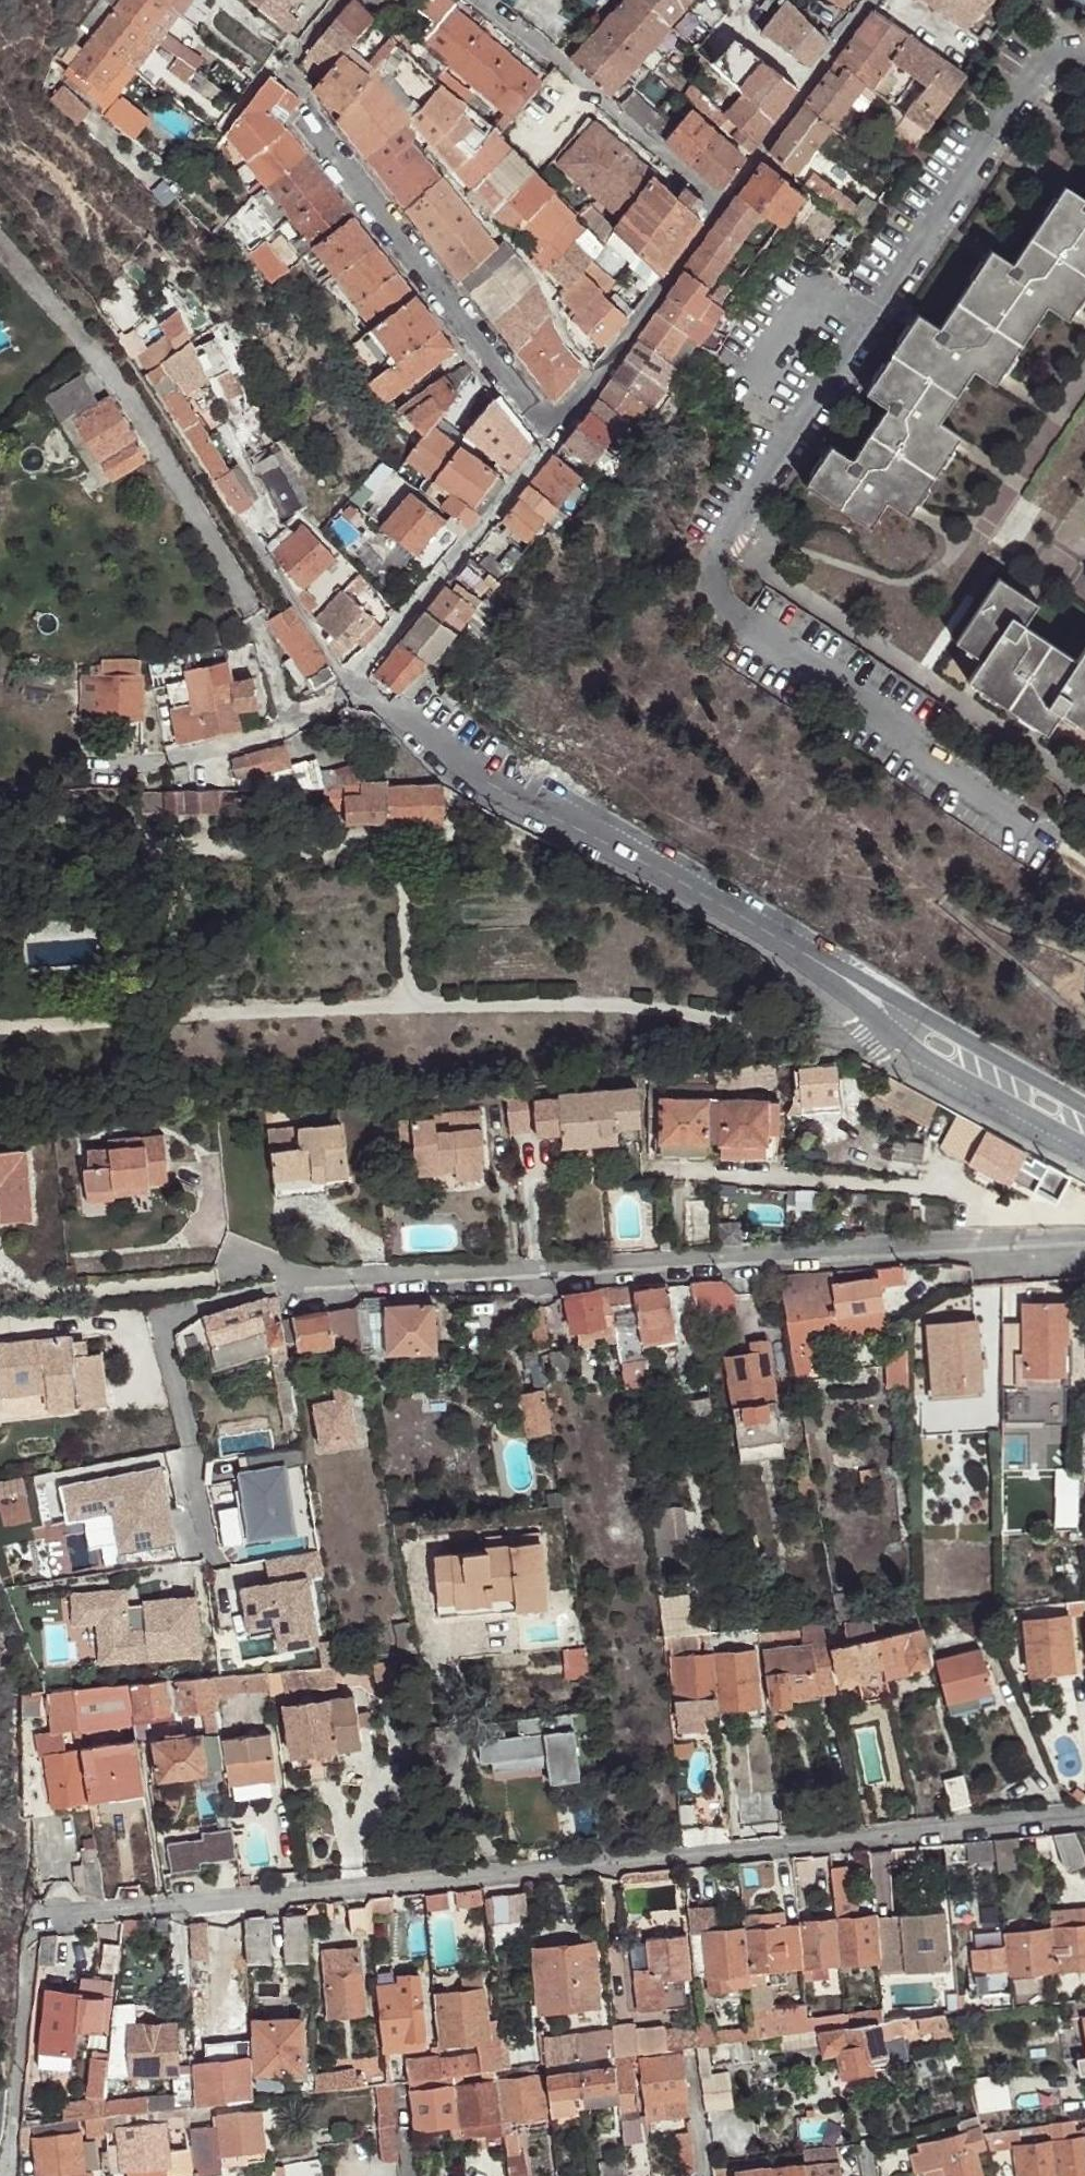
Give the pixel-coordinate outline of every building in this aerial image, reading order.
[(78,27),(87,34),(109,5),(102,0),(98,0),(78,27)] [(114,9),(146,33),(168,5),(161,0),(121,0),(114,9)] [(168,5),(178,14),(189,0),(161,0),(168,5)] [(277,21),(280,18),(293,0),(249,0),(277,21)] [(335,21),(345,29),(366,7),(358,0),(351,0),(335,21)] [(450,65),(479,31),(452,9),(450,7),(452,5),(445,0),(419,0),(413,7),(436,28),(424,42),(417,42),(409,52),(437,80),(450,65)] [(671,27),(669,25),(643,0),(625,0),(614,12),(652,47),(671,27)] [(669,25),(684,9),(692,0),(643,0),(669,25)] [(932,8),(938,0),(921,0),(932,8)] [(965,31),(992,2),(989,0),(938,0),(932,8),(965,31)] [(776,44),(799,14),(787,1),(762,34),(776,44)] [(319,15),(323,9),(315,3),(311,9),(319,15)] [(178,14),(168,5),(146,33),(158,42),(164,32),(178,14)] [(362,33),(376,17),(366,7),(345,29),(357,39),(362,33)] [(114,9),(92,38),(124,63),(135,71),(158,42),(146,33),(114,9)] [(307,30),(319,15),(311,9),(299,24),(307,30)] [(730,83),(739,93),(755,75),(684,9),(669,25),(671,27),(694,49),(730,83)] [(376,17),(391,33),(399,41),(410,30),(390,10),(376,17)] [(863,83),(871,89),(880,96),(892,105),(894,107),(914,78),(932,54),(873,11),(835,63),(842,69),(843,68),(863,83)] [(640,61),(652,47),(614,12),(603,25),(640,61)] [(809,64),(826,41),(813,27),(799,14),(776,44),(804,65),(809,64)] [(277,21),(275,23),(282,29),(286,24),(280,18),(277,21)] [(826,41),(834,33),(821,20),(813,27),(826,41)] [(307,55),(328,73),(343,56),(354,42),(357,39),(345,29),(335,21),(307,55)] [(286,24),(282,29),(288,33),(290,35),(294,30),(286,24)] [(608,96),(640,61),(603,25),(570,61),(608,96)] [(87,34),(78,27),(52,60),(61,68),(87,34)] [(294,30),(290,35),(297,42),(301,36),(294,30)] [(450,65),(477,88),(506,54),(479,31),(450,65)] [(158,42),(177,57),(178,58),(170,69),(186,82),(202,62),(164,32),(158,42)] [(290,35),(288,33),(279,44),(290,51),(297,42),(290,35)] [(357,39),(354,42),(361,49),(370,39),(362,33),(357,39)] [(367,67),(375,73),(401,43),(399,41),(391,33),(373,54),(374,55),(367,63),(367,67)] [(124,63),(92,38),(70,68),(102,93),(124,63)] [(390,74),(409,52),(401,43),(375,73),(383,82),(390,74)] [(725,88),(730,83),(694,49),(690,54),(725,88)] [(506,54),(477,88),(506,113),(535,79),(506,54)] [(925,87),(943,62),(932,54),(914,78),(925,87)] [(314,89),(342,112),(370,78),(343,56),(328,73),(314,89)] [(772,124),(797,89),(764,62),(755,75),(739,93),(743,96),(772,124)] [(964,78),(943,62),(925,87),(905,115),(926,131),(964,78)] [(836,77),(842,69),(835,63),(829,71),(836,77)] [(857,92),(863,83),(843,68),(842,69),(836,77),(829,71),(804,105),(830,128),(849,100),(857,92)] [(404,126),(412,120),(410,117),(404,109),(383,82),(375,73),(370,78),(342,112),(342,113),(337,119),(366,156),(404,126)] [(567,78),(562,73),(550,87),(555,92),(558,89),(567,78)] [(390,74),(383,82),(404,109),(411,102),(390,74)] [(286,89),(270,77),(261,86),(248,105),(260,114),(264,117),(269,111),(286,89)] [(576,87),(567,78),(558,89),(567,97),(576,87)] [(743,96),(739,93),(730,83),(725,88),(721,93),(734,106),(743,96)] [(874,105),(880,96),(871,89),(863,83),(857,92),(866,99),(874,105)] [(733,137),(739,130),(725,116),(691,85),(684,93),(733,137)] [(63,87),(51,100),(77,124),(89,112),(63,87)] [(299,101),(286,89),(269,111),(280,124),(299,101)] [(860,108),(866,99),(857,92),(849,100),(860,108)] [(756,145),(772,124),(743,96),(734,106),(725,116),(739,130),(756,145)] [(894,107),(901,112),(907,102),(901,97),(894,107)] [(620,107),(627,114),(633,108),(634,106),(627,99),(620,107)] [(404,109),(410,117),(420,107),(414,100),(411,102),(404,109)] [(412,120),(422,132),(442,112),(426,101),(420,107),(410,117),(412,120)] [(642,128),(647,122),(655,113),(644,103),(637,111),(633,108),(627,114),(642,128)] [(260,114),(248,105),(239,116),(247,127),(260,114)] [(804,105),(768,154),(793,174),(830,128),(804,105)] [(893,131),(905,115),(901,112),(894,107),(892,105),(880,122),(893,131)] [(692,165),(716,134),(691,110),(673,130),(665,140),(692,165)] [(247,127),(239,116),(225,134),(241,155),(280,124),(269,111),(264,117),(260,114),(247,127)] [(422,132),(431,143),(454,122),(442,112),(422,132)] [(665,140),(673,130),(655,113),(647,122),(665,140)] [(913,151),(926,131),(905,115),(893,131),(892,135),(913,151)] [(496,127),(504,133),(511,123),(503,116),(495,126),(496,127)] [(439,151),(454,169),(480,144),(468,132),(454,122),(431,143),(439,151)] [(560,165),(621,220),(654,176),(594,123),(560,165)] [(111,125),(109,129),(109,130),(112,134),(116,134),(118,132),(119,127),(115,124),(111,125)] [(284,131),(280,124),(241,155),(243,159),(246,161),(284,131)] [(468,132),(480,144),(487,136),(476,125),(468,132)] [(366,156),(377,170),(411,142),(415,138),(404,126),(366,156)] [(499,165),(515,151),(501,136),(504,133),(496,127),(487,136),(480,144),(499,165)] [(750,153),(756,145),(739,130),(733,137),(750,153)] [(305,158),(284,131),(246,161),(261,182),(266,188),(305,158)] [(726,186),(745,160),(716,134),(692,165),(714,186),(720,189),(726,186)] [(377,170),(396,194),(414,180),(405,168),(421,155),(411,142),(377,170)] [(454,169),(474,190),(499,165),(480,144),(454,169)] [(396,194),(406,208),(441,179),(421,155),(405,168),(414,180),(396,194)] [(528,164),(537,173),(544,166),(536,157),(528,164)] [(329,189),(305,158),(266,188),(272,196),(290,219),(329,189)] [(763,162),(738,196),(760,212),(765,216),(773,222),(778,227),(781,228),(782,227),(804,198),(798,192),(787,184),(786,180),(763,162)] [(474,190),(491,209),(517,184),(499,165),(474,190)] [(661,276),(702,220),(676,196),(654,176),(621,220),(613,230),(661,276)] [(813,178),(805,190),(825,204),(834,191),(813,178)] [(406,208),(427,234),(446,219),(436,206),(452,193),(441,179),(406,208)] [(867,529),(885,502),(907,516),(960,437),(938,422),(972,371),(994,386),(1046,308),(1067,322),(1084,296),(1084,194),(1064,180),(1010,259),(989,245),(936,324),(916,309),(863,390),(884,404),(848,457),(828,443),(800,483),(867,529)] [(253,198),(266,188),(261,182),(248,191),(253,198)] [(491,209),(505,223),(530,198),(517,184),(491,209)] [(706,204),(685,185),(676,196),(702,220),(706,216),(706,204)] [(272,196),(266,188),(253,198),(273,223),(281,217),(268,199),(272,196)] [(353,218),(329,189),(290,219),(303,236),(314,248),(353,218)] [(834,191),(825,204),(847,220),(855,207),(834,191)] [(427,234),(438,248),(473,219),(452,193),(436,206),(446,219),(427,234)] [(760,212),(738,196),(700,250),(721,266),(755,219),(760,212)] [(505,223),(515,233),(539,207),(530,198),(505,223)] [(855,207),(847,220),(858,229),(873,207),(862,200),(856,208),(855,207)] [(606,239),(613,230),(591,206),(579,218),(602,243),(606,239)] [(515,233),(537,255),(562,229),(539,207),(515,233)] [(760,223),(765,216),(760,212),(755,219),(760,223)] [(374,245),(353,218),(314,248),(334,275),(374,245)] [(438,248),(451,265),(486,235),(473,219),(438,248)] [(537,255),(549,267),(574,242),(562,229),(537,255)] [(661,276),(613,230),(606,239),(653,286),(661,276)] [(451,265),(461,279),(496,247),(486,235),(451,265)] [(283,271),(296,261),(275,236),(265,245),(273,256),(271,258),(283,271)] [(300,258),(314,248),(303,236),(290,246),(300,258)] [(461,279),(473,293),(515,254),(503,240),(496,247),(461,279)] [(581,272),(582,273),(590,261),(592,259),(574,242),(549,267),(548,269),(567,287),(581,272)] [(832,265),(842,251),(831,243),(821,257),(832,265)] [(394,271),(374,245),(334,275),(354,301),(352,302),(372,329),(413,296),(394,271)] [(682,271),(684,273),(705,289),(721,266),(700,250),(698,249),(682,271)] [(473,293),(482,306),(525,267),(515,254),(473,293)] [(590,261),(582,273),(601,292),(605,295),(615,282),(590,261)] [(482,306),(493,319),(536,281),(525,267),(482,306)] [(578,313),(601,292),(582,273),(581,272),(567,287),(559,297),(569,305),(578,313)] [(679,280),(700,295),(705,289),(684,273),(679,280)] [(696,317),(708,302),(704,299),(700,295),(679,280),(666,297),(668,298),(668,297),(696,317)] [(493,319),(504,333),(542,296),(536,281),(493,319)] [(718,307),(731,289),(722,285),(713,295),(706,295),(704,299),(708,302),(709,301),(718,307)] [(601,344),(626,317),(627,317),(605,295),(601,292),(578,313),(572,319),(586,334),(599,346),(601,344)] [(439,329),(413,296),(372,329),(396,361),(439,329)] [(517,350),(547,317),(550,313),(542,296),(504,333),(517,350)] [(685,337),(699,320),(696,317),(668,297),(668,298),(656,316),(685,337)] [(563,310),(572,319),(578,313),(569,305),(563,310)] [(666,363),(685,337),(656,316),(638,340),(666,363)] [(565,350),(547,317),(517,350),(531,368),(555,399),(582,368),(565,350)] [(176,351),(188,342),(181,327),(166,338),(176,351)] [(454,349),(439,329),(396,361),(380,374),(368,383),(383,402),(454,349)] [(606,350),(601,344),(599,346),(586,334),(575,346),(593,365),(606,350)] [(163,361),(176,351),(166,338),(165,337),(137,359),(146,374),(163,361)] [(202,343),(218,374),(228,370),(214,338),(202,343)] [(189,344),(207,380),(218,374),(202,343),(200,339),(189,344)] [(653,384),(668,365),(666,363),(638,340),(624,361),(653,384)] [(189,344),(188,342),(176,351),(163,361),(177,381),(185,394),(207,380),(189,344)] [(368,383),(380,374),(355,342),(342,352),(368,383)] [(177,381),(163,361),(146,374),(154,385),(168,375),(173,383),(177,381)] [(639,402),(653,384),(624,361),(611,381),(639,402)] [(472,372),(469,369),(466,371),(464,368),(452,378),(449,373),(444,377),(448,380),(457,392),(472,372)] [(72,415),(75,419),(98,405),(91,393),(79,375),(44,396),(60,422),(72,415)] [(439,416),(457,392),(448,380),(444,377),(399,411),(401,414),(422,438),(431,426),(439,416)] [(623,422),(639,402),(611,381),(598,401),(623,422)] [(214,480),(228,471),(216,449),(176,387),(161,397),(214,480)] [(494,400),(487,390),(480,398),(489,405),(494,400)] [(75,419),(112,478),(146,456),(110,398),(98,405),(75,419)] [(530,445),(494,400),(489,405),(465,435),(465,436),(476,444),(501,464),(509,469),(530,445)] [(614,432),(623,422),(598,401),(587,413),(614,432)] [(602,447),(614,432),(587,413),(576,427),(602,447)] [(419,442),(422,438),(401,414),(397,419),(419,442)] [(100,485),(112,478),(75,419),(72,415),(60,422),(100,485)] [(431,426),(453,442),(460,432),(439,416),(431,426)] [(453,442),(431,426),(422,438),(419,442),(406,460),(434,481),(458,446),(453,442)] [(576,427),(563,444),(590,463),(602,447),(576,427)] [(465,436),(465,435),(460,432),(453,442),(458,446),(465,436)] [(476,444),(465,436),(458,446),(468,453),(476,444)] [(468,453),(458,446),(434,481),(452,494),(471,508),(472,507),(497,475),(494,473),(468,453)] [(268,465),(260,451),(245,460),(252,473),(268,465)] [(541,471),(529,486),(555,507),(579,477),(552,456),(546,463),(541,471)] [(347,502),(358,510),(390,469),(380,462),(347,502)] [(507,472),(509,469),(501,464),(494,473),(497,475),(502,478),(507,472)] [(252,504),(231,470),(228,471),(214,480),(236,514),(252,504)] [(504,480),(502,478),(497,475),(472,507),(480,512),(495,492),(504,480)] [(284,527),(299,512),(285,486),(265,497),(282,529),(284,527)] [(555,507),(529,486),(520,497),(517,502),(544,521),(555,507)] [(380,528),(416,555),(446,520),(410,493),(380,528)] [(467,527),(480,512),(472,507),(471,508),(452,494),(441,507),(467,527)] [(527,542),(544,521),(517,502),(512,506),(501,520),(527,542)] [(173,517),(168,520),(176,534),(181,531),(173,517)] [(281,530),(265,545),(270,557),(278,566),(302,589),(334,558),(302,526),(292,536),(284,527),(282,529),(281,530)] [(499,581),(511,566),(505,562),(499,568),(486,557),(479,565),(499,581)] [(459,569),(449,581),(459,588),(468,575),(459,569)] [(359,571),(347,585),(355,592),(367,579),(359,571)] [(1075,657),(1023,623),(1037,602),(998,575),(954,641),(980,659),(966,680),(1045,733),(1060,712),(1084,728),(1084,727),(1084,642),(1075,657)] [(425,613),(454,635),(474,609),(445,587),(425,613)] [(382,627),(342,590),(316,621),(330,634),(345,649),(355,638),(363,647),(382,627)] [(298,598),(304,609),(313,601),(305,592),(298,598)] [(480,605),(484,601),(479,597),(475,602),(480,605)] [(286,604),(266,617),(277,633),(296,620),(286,604)] [(428,667),(454,635),(425,613),(423,615),(400,646),(428,667)] [(324,662),(296,620),(277,633),(290,655),(305,676),(324,662)] [(325,639),(337,658),(345,649),(330,634),(325,639)] [(397,695),(428,667),(400,646),(389,659),(375,678),(397,695)] [(223,647),(193,653),(196,667),(226,660),(223,647)] [(155,661),(149,661),(153,687),(168,684),(193,679),(191,668),(196,667),(193,653),(155,661)] [(297,682),(305,676),(290,655),(282,660),(297,682)] [(193,679),(196,696),(197,700),(173,706),(180,742),(240,729),(236,711),(231,683),(226,660),(196,667),(191,668),(193,679)] [(331,672),(324,662),(305,676),(312,688),(331,672)] [(82,673),(81,717),(97,717),(96,673),(82,673)] [(96,673),(97,717),(140,717),(140,673),(96,673)] [(171,700),(196,696),(193,679),(168,684),(171,700)] [(253,679),(231,683),(236,711),(259,706),(253,679)] [(447,685),(439,694),(451,706),(460,698),(447,685)] [(303,763),(302,762),(298,743),(257,752),(262,772),(303,763)] [(244,755),(249,775),(262,772),(257,752),(244,755)] [(236,778),(249,775),(244,755),(231,757),(236,778)] [(343,786),(343,783),(328,756),(302,762),(303,763),(262,772),(249,775),(252,788),(311,786),(322,785),(343,786)] [(343,783),(343,786),(343,813),(343,823),(387,822),(386,786),(386,782),(343,783)] [(438,784),(386,786),(387,822),(442,821),(442,815),(469,804),(442,785),(438,784)] [(322,785),(311,786),(311,794),(323,794),(322,785)] [(343,786),(322,785),(323,794),(323,813),(343,813),(343,786)] [(183,790),(166,790),(165,810),(215,808),(214,789),(183,790)] [(145,791),(140,791),(141,812),(165,810),(166,790),(152,791),(145,791)] [(852,1058),(839,1059),(840,1071),(853,1070),(852,1058)] [(800,1097),(837,1094),(835,1067),(798,1070),(799,1089),(800,1097)] [(839,1109),(837,1094),(800,1097),(799,1089),(794,1090),(794,1098),(787,1098),(786,1112),(839,1109)] [(617,1137),(641,1136),(637,1097),(557,1102),(557,1108),(533,1110),(533,1103),(506,1105),(509,1137),(534,1136),(535,1147),(558,1146),(559,1158),(618,1156),(617,1137)] [(766,1135),(766,1103),(661,1099),(660,1132),(660,1141),(707,1143),(720,1143),(765,1145),(766,1135)] [(779,1103),(766,1103),(766,1135),(778,1136),(779,1103)] [(451,1162),(453,1172),(454,1179),(481,1177),(480,1159),(483,1159),(478,1110),(396,1120),(398,1143),(410,1142),(413,1175),(442,1172),(442,1163),(451,1162)] [(983,1128),(960,1115),(945,1143),(968,1156),(983,1128)] [(297,1147),(269,1151),(274,1198),(325,1193),(326,1187),(325,1179),(344,1176),(339,1123),(295,1128),(297,1147)] [(269,1151),(297,1147),(295,1128),(267,1131),(269,1151)] [(1024,1150),(983,1128),(968,1156),(966,1161),(1009,1184),(1014,1176),(1012,1174),(1024,1150)] [(660,1154),(660,1141),(660,1132),(649,1132),(648,1153),(660,1154)] [(112,1190),(146,1187),(167,1184),(162,1135),(142,1136),(143,1144),(86,1150),(88,1167),(83,1168),(86,1202),(113,1200),(113,1197),(112,1190)] [(778,1136),(766,1135),(765,1145),(765,1157),(777,1158),(778,1136)] [(894,1140),(893,1159),(922,1162),(924,1143),(894,1140)] [(706,1155),(707,1143),(660,1141),(660,1154),(706,1155)] [(765,1157),(765,1145),(720,1143),(720,1156),(765,1157)] [(0,1152),(0,1223),(32,1220),(26,1149),(0,1152)] [(1045,1161),(1024,1150),(1012,1174),(1014,1176),(1033,1185),(1045,1161)] [(1061,1169),(1045,1161),(1033,1185),(1048,1194),(1061,1169)] [(442,1172),(453,1172),(451,1162),(442,1163),(442,1172)] [(147,1193),(146,1187),(112,1190),(113,1197),(147,1193)] [(690,1249),(717,1247),(713,1204),(687,1206),(690,1249)] [(393,1205),(382,1206),(383,1221),(394,1221),(393,1205)] [(780,1276),(797,1390),(807,1389),(804,1371),(811,1371),(806,1335),(884,1325),(878,1285),(905,1283),(906,1268),(780,1276)] [(725,1280),(691,1282),(696,1314),(736,1310),(735,1293),(725,1280)] [(607,1288),(607,1289),(609,1301),(614,1333),(615,1339),(619,1363),(645,1361),(644,1350),(677,1345),(667,1287),(635,1292),(634,1286),(607,1288)] [(607,1289),(598,1291),(603,1326),(606,1340),(615,1339),(614,1333),(609,1301),(607,1289)] [(598,1291),(566,1297),(571,1331),(583,1330),(603,1326),(598,1291)] [(433,1295),(385,1297),(385,1305),(434,1304),(433,1295)] [(385,1297),(363,1298),(372,1349),(373,1353),(386,1353),(385,1305),(385,1297)] [(363,1298),(353,1308),(358,1341),(360,1351),(372,1349),(363,1298)] [(435,1352),(434,1304),(385,1305),(386,1353),(435,1352)] [(1026,1304),(1026,1323),(1026,1376),(1065,1376),(1064,1343),(1068,1343),(1069,1304),(1026,1304)] [(279,1307),(270,1309),(274,1323),(281,1321),(279,1307)] [(540,1307),(531,1311),(529,1312),(531,1323),(536,1352),(548,1350),(540,1307)] [(353,1308),(328,1312),(333,1345),(349,1342),(358,1341),(353,1308)] [(270,1309),(203,1319),(213,1354),(215,1364),(271,1355),(284,1430),(298,1429),(290,1386),(287,1362),(281,1321),(274,1323),(270,1309)] [(328,1312),(293,1318),(298,1351),(333,1345),(328,1312)] [(298,1351),(293,1318),(281,1321),(287,1362),(300,1360),(298,1351)] [(181,1363),(213,1354),(203,1319),(174,1337),(181,1363)] [(976,1321),(928,1325),(934,1395),(981,1391),(976,1321)] [(1004,1323),(1004,1387),(1026,1387),(1026,1376),(1026,1323),(1004,1323)] [(606,1340),(603,1326),(583,1330),(585,1344),(606,1340)] [(0,1343),(0,1386),(45,1382),(46,1391),(0,1396),(0,1401),(1,1415),(105,1405),(100,1353),(84,1354),(73,1355),(72,1344),(72,1337),(0,1343)] [(360,1351),(358,1341),(349,1342),(351,1352),(360,1351)] [(725,1359),(740,1451),(783,1444),(767,1341),(750,1343),(752,1354),(725,1359)] [(83,1343),(72,1344),(73,1355),(84,1354),(83,1343)] [(723,1349),(725,1359),(752,1354),(750,1343),(723,1349)] [(563,1350),(548,1353),(552,1382),(568,1378),(563,1350)] [(521,1362),(537,1359),(536,1352),(521,1355),(521,1362)] [(907,1353),(887,1353),(888,1386),(908,1386),(907,1353)] [(645,1361),(619,1363),(623,1386),(648,1381),(645,1361)] [(344,1379),(316,1384),(310,1404),(317,1443),(354,1437),(344,1379)] [(0,1386),(0,1396),(46,1391),(45,1382),(0,1386)] [(528,1436),(549,1432),(545,1405),(542,1389),(521,1393),(528,1436)] [(710,1397),(687,1400),(692,1430),(715,1427),(710,1397)] [(810,1464),(804,1435),(786,1438),(791,1467),(810,1464)] [(317,1443),(318,1450),(355,1444),(354,1437),(317,1443)] [(785,1455),(783,1444),(740,1451),(742,1462),(785,1455)] [(163,1465),(54,1487),(62,1522),(104,1514),(112,1551),(178,1537),(163,1465)] [(236,1472),(243,1548),(293,1544),(287,1468),(236,1472)] [(1065,1504),(1079,1505),(1079,1468),(1067,1468),(1065,1504)] [(684,1507),(652,1512),(661,1567),(692,1562),(684,1507)] [(439,1616),(545,1609),(540,1542),(485,1546),(485,1551),(434,1555),(439,1616)] [(271,1585),(243,1589),(249,1627),(287,1621),(292,1647),(318,1643),(307,1578),(323,1575),(318,1551),(277,1558),(282,1583),(271,1585)] [(266,1560),(271,1585),(282,1583),(277,1558),(266,1560)] [(831,1594),(836,1623),(844,1621),(851,1621),(846,1591),(831,1594)] [(129,1593),(73,1595),(74,1630),(92,1630),(94,1669),(204,1664),(201,1596),(146,1599),(147,1612),(130,1613),(129,1593)] [(1084,1620),(1084,1600),(1067,1602),(1068,1617),(1069,1623),(1084,1620)] [(981,1610),(987,1620),(1025,1616),(1024,1621),(1068,1617),(1067,1602),(981,1610)] [(1068,1617),(1024,1621),(1029,1673),(1073,1669),(1071,1646),(1070,1638),(1069,1623),(1068,1617)] [(850,1644),(876,1637),(875,1631),(872,1620),(851,1621),(844,1621),(850,1644)] [(287,1621),(249,1627),(251,1637),(279,1633),(282,1649),(292,1647),(287,1621)] [(803,1636),(802,1626),(773,1628),(757,1629),(758,1642),(774,1641),(773,1639),(803,1636)] [(876,1637),(883,1665),(909,1659),(911,1668),(923,1665),(928,1663),(920,1627),(888,1635),(876,1637)] [(833,1685),(826,1646),(822,1628),(805,1629),(807,1647),(766,1652),(771,1707),(790,1705),(789,1699),(816,1697),(815,1688),(833,1685)] [(875,1631),(876,1637),(888,1635),(887,1628),(875,1631)] [(759,1707),(754,1651),(754,1642),(758,1642),(757,1629),(711,1633),(712,1646),(713,1654),(716,1698),(735,1697),(736,1709),(759,1707)] [(711,1633),(664,1637),(664,1638),(665,1649),(712,1646),(711,1633)] [(856,1672),(883,1665),(876,1637),(850,1644),(832,1648),(840,1683),(858,1679),(856,1672)] [(587,1663),(585,1645),(563,1646),(564,1665),(587,1663)] [(936,1661),(947,1704),(992,1692),(980,1650),(936,1661)] [(716,1698),(713,1654),(672,1657),(675,1701),(716,1698)] [(883,1665),(886,1680),(912,1674),(911,1668),(909,1659),(883,1665)] [(401,1692),(398,1660),(376,1662),(379,1694),(401,1692)] [(376,1662),(337,1666),(338,1681),(355,1679),(379,1694),(376,1662)] [(891,1696),(886,1680),(883,1665),(856,1672),(858,1679),(864,1702),(891,1696)] [(337,1666),(265,1672),(268,1689),(269,1695),(284,1694),(284,1685),(338,1681),(337,1666)] [(229,1675),(222,1676),(224,1694),(235,1693),(268,1689),(265,1672),(229,1675)] [(222,1676),(211,1677),(214,1695),(224,1694),(222,1676)] [(211,1677),(175,1680),(180,1711),(215,1706),(214,1698),(214,1695),(211,1677)] [(165,1681),(133,1684),(137,1715),(171,1712),(165,1681)] [(80,1728),(133,1721),(128,1684),(74,1689),(80,1728)] [(53,1806),(89,1802),(82,1748),(65,1750),(62,1731),(72,1729),(73,1734),(80,1733),(80,1728),(74,1689),(47,1691),(52,1729),(38,1731),(41,1753),(46,1752),(53,1806)] [(947,1704),(950,1715),(995,1704),(992,1692),(947,1704)] [(330,1700),(338,1749),(361,1746),(359,1728),(357,1715),(355,1697),(330,1700)] [(735,1697),(716,1698),(717,1710),(736,1709),(735,1697)] [(717,1710),(716,1698),(675,1701),(676,1714),(717,1710)] [(291,1755),(338,1749),(330,1700),(285,1707),(291,1755)] [(371,1712),(357,1715),(359,1728),(373,1726),(371,1712)] [(581,1775),(573,1715),(523,1720),(525,1737),(511,1738),(509,1721),(478,1724),(483,1766),(495,1764),(549,1757),(550,1769),(552,1779),(581,1775)] [(223,1739),(230,1785),(275,1780),(269,1733),(223,1739)] [(224,1770),(219,1734),(155,1743),(159,1778),(224,1770)] [(89,1802),(143,1794),(136,1740),(82,1748),(89,1802)] [(550,1769),(549,1757),(495,1764),(496,1775),(550,1769)] [(962,1777),(944,1782),(951,1809),(970,1804),(962,1777)] [(743,1824),(778,1821),(775,1792),(774,1789),(740,1793),(743,1824)] [(775,1792),(778,1821),(807,1818),(804,1789),(775,1792)] [(719,1795),(678,1799),(681,1829),(722,1825),(719,1795)] [(234,1858),(231,1829),(203,1832),(204,1838),(167,1843),(170,1873),(197,1870),(196,1862),(234,1858)] [(1073,1832),(1054,1834),(1066,1872),(1084,1864),(1084,1861),(1073,1832)] [(1014,1838),(995,1840),(997,1858),(998,1868),(1017,1866),(1014,1838)] [(995,1840),(966,1843),(968,1861),(997,1858),(995,1840)] [(84,1895),(102,1900),(95,1850),(79,1851),(80,1866),(73,1867),(75,1884),(83,1883),(84,1895)] [(861,1962),(877,1961),(873,1916),(857,1918),(854,1893),(848,1894),(845,1866),(831,1868),(834,1908),(835,1921),(839,1965),(861,1962)] [(672,1870),(623,1875),(623,1885),(673,1881),(672,1870)] [(479,1888),(454,1891),(456,1907),(481,1905),(479,1888)] [(447,1891),(423,1893),(425,1910),(448,1907),(447,1891)] [(507,1895),(510,1922),(525,1920),(522,1893),(507,1895)] [(494,1924),(510,1922),(507,1895),(506,1895),(491,1897),(494,1924)] [(369,1899),(371,1913),(390,1911),(388,1896),(369,1899)] [(371,1913),(369,1899),(364,1908),(348,1909),(351,1937),(373,1934),(371,1913)] [(834,1908),(797,1912),(798,1924),(835,1921),(834,1908)] [(948,1967),(942,1909),(901,1914),(906,1971),(948,1967)] [(744,1929),(743,1917),(710,1920),(709,1910),(693,1911),(695,1934),(703,1933),(744,1929)] [(1050,1929),(1084,1926),(1084,1912),(1049,1915),(1050,1929)] [(784,1913),(760,1915),(761,1927),(785,1925),(784,1913)] [(906,1971),(901,1914),(873,1916),(877,1961),(877,1967),(879,1973),(906,1971)] [(309,1962),(306,1915),(282,1917),(284,1963),(309,1962)] [(760,1915),(743,1917),(744,1929),(761,1927),(760,1915)] [(267,1918),(242,1920),(244,1965),(269,1964),(267,1918)] [(835,1921),(798,1924),(802,1968),(810,1967),(827,1966),(839,1965),(835,1921)] [(192,1958),(206,1956),(205,1924),(203,1924),(189,1925),(192,1958)] [(802,1968),(798,1924),(785,1925),(789,1969),(802,1968)] [(761,1927),(744,1929),(749,1973),(766,1971),(789,1969),(785,1925),(761,1927)] [(1050,1929),(1053,1973),(1084,1970),(1084,1926),(1050,1929)] [(749,1973),(744,1929),(703,1933),(707,1980),(707,1986),(749,1983),(749,1973)] [(1050,1929),(1005,1933),(1007,1947),(1010,1977),(1053,1973),(1050,1929)] [(695,1934),(689,1934),(694,1981),(707,1980),(703,1933),(695,1934)] [(667,1988),(684,1987),(690,1986),(685,1934),(647,1938),(650,1969),(651,1981),(666,1980),(667,1988)] [(40,1936),(37,1964),(54,1966),(57,1935),(40,1936)] [(116,1976),(120,1946),(105,1944),(102,1974),(116,1976)] [(540,2013),(599,2007),(593,1944),(533,1949),(540,2013)] [(323,1950),(325,1976),(361,1973),(359,1947),(323,1950)] [(1010,1977),(1007,1947),(972,1950),(976,1993),(1011,1990),(1010,1977)] [(877,1967),(877,1961),(861,1962),(861,1969),(877,1967)] [(827,1977),(827,1966),(810,1967),(811,1978),(827,1977)] [(686,2010),(684,1987),(667,1988),(666,1980),(651,1981),(650,1969),(632,1970),(637,2014),(686,2010)] [(766,1971),(749,1973),(749,1983),(766,1981),(766,1971)] [(464,1992),(483,1991),(483,1972),(462,1975),(464,1992)] [(361,1973),(325,1976),(327,1998),(336,1997),(347,1996),(363,1994),(361,1973)] [(400,1986),(378,1987),(385,2050),(408,2049),(408,2041),(425,2040),(419,1976),(400,1978),(400,1986)] [(111,1983),(79,1979),(77,1994),(110,1997),(111,1983)] [(74,2031),(77,1994),(45,1990),(39,2050),(63,2053),(65,2030),(74,2031)] [(487,2026),(483,1991),(464,1992),(438,1995),(444,2045),(476,2042),(488,2041),(487,2026)] [(110,1997),(77,1994),(74,2031),(106,2034),(110,1997)] [(364,2013),(363,1994),(347,1996),(348,2014),(364,2013)] [(348,2014),(347,1996),(336,1997),(337,2015),(348,2014)] [(337,2015),(336,1997),(327,1998),(329,2016),(337,2015)] [(1081,2000),(1071,2001),(1072,2012),(1083,2011),(1082,2000),(1081,2000)] [(806,2020),(805,2005),(784,2008),(785,2022),(786,2034),(807,2032),(806,2020)] [(881,2010),(844,2015),(845,2027),(878,2023),(882,2022),(881,2010)] [(996,2025),(995,2013),(977,2015),(978,2026),(996,2025)] [(844,2015),(806,2020),(807,2032),(818,2030),(845,2027),(844,2015)] [(948,2030),(944,2015),(909,2019),(910,2028),(911,2034),(934,2031),(935,2034),(948,2030)] [(1084,2057),(1084,2023),(1083,2015),(1069,2018),(1076,2058),(1084,2057)] [(910,2028),(909,2019),(900,2020),(901,2029),(910,2028)] [(254,2022),(256,2085),(303,2083),(300,2020),(254,2022)] [(635,2022),(613,2024),(614,2027),(615,2043),(616,2056),(638,2053),(635,2022)] [(785,2022),(753,2026),(754,2039),(778,2035),(786,2034),(785,2022)] [(878,2023),(845,2027),(818,2030),(820,2045),(820,2046),(822,2054),(837,2051),(842,2075),(871,2070),(870,2062),(886,2059),(878,2023)] [(503,2070),(499,2024),(487,2026),(488,2041),(476,2042),(477,2058),(489,2057),(491,2071),(497,2071),(503,2070)] [(129,2075),(171,2074),(175,2074),(174,2026),(111,2027),(108,2058),(108,2060),(129,2059),(129,2075)] [(699,2033),(698,2026),(662,2031),(665,2050),(682,2048),(681,2049),(698,2047),(698,2046),(700,2045),(699,2033)] [(753,2026),(699,2033),(700,2045),(704,2045),(711,2044),(731,2041),(754,2039),(753,2026)] [(615,2043),(614,2027),(544,2035),(545,2052),(615,2043)] [(71,2059),(74,2031),(65,2030),(63,2053),(39,2050),(38,2067),(70,2070),(71,2059)] [(818,2030),(807,2032),(786,2034),(778,2035),(779,2049),(820,2045),(818,2030)] [(426,2047),(425,2040),(408,2041),(408,2049),(426,2047)] [(204,2044),(205,2064),(249,2059),(248,2041),(204,2044)] [(616,2056),(615,2043),(545,2052),(546,2065),(616,2056)] [(688,2099),(682,2055),(641,2060),(646,2104),(661,2102),(688,2099)] [(87,2100),(74,2102),(76,2120),(78,2120),(85,2119),(101,2117),(108,2060),(108,2058),(91,2057),(87,2100)] [(477,2058),(442,2063),(443,2077),(444,2077),(453,2076),(460,2075),(488,2072),(491,2071),(489,2057),(477,2058)] [(1084,2074),(1084,2057),(1076,2058),(1080,2075),(1084,2074)] [(205,2064),(191,2065),(192,2074),(193,2107),(251,2100),(249,2059),(205,2064)] [(442,2063),(442,2061),(413,2065),(414,2081),(419,2080),(443,2077),(442,2063)] [(625,2142),(649,2139),(647,2115),(640,2117),(633,2065),(616,2068),(620,2103),(621,2112),(625,2142)] [(616,2068),(548,2075),(550,2098),(552,2116),(576,2114),(574,2095),(599,2092),(601,2105),(611,2104),(611,2113),(621,2112),(620,2103),(616,2068)] [(356,2069),(314,2074),(315,2093),(359,2088),(356,2069)] [(504,2070),(503,2070),(497,2071),(498,2081),(505,2080),(504,2070)] [(498,2081),(497,2071),(491,2071),(488,2072),(488,2082),(498,2081)] [(701,2076),(706,2111),(733,2108),(728,2073),(701,2076)] [(1008,2073),(978,2079),(984,2113),(1012,2109),(1009,2099),(1011,2098),(1008,2073)] [(193,2107),(192,2074),(175,2074),(171,2074),(171,2095),(172,2109),(186,2107),(193,2107)] [(444,2077),(443,2077),(444,2088),(454,2087),(453,2076),(444,2077)] [(498,2081),(503,2119),(511,2118),(546,2114),(542,2076),(505,2080),(498,2081)] [(420,2090),(419,2080),(414,2081),(409,2081),(411,2092),(420,2090)] [(487,2137),(505,2135),(504,2132),(503,2119),(498,2081),(488,2082),(461,2086),(454,2087),(459,2125),(460,2137),(487,2133),(487,2137)] [(391,2084),(388,2084),(372,2086),(375,2114),(392,2112),(394,2113),(391,2084)] [(415,2129),(459,2125),(454,2087),(444,2088),(420,2090),(411,2092),(415,2129)] [(171,2095),(103,2103),(101,2117),(104,2117),(111,2116),(162,2110),(172,2109),(171,2095)] [(689,2116),(688,2099),(661,2102),(663,2118),(689,2116)] [(76,2120),(74,2102),(61,2103),(63,2121),(76,2120)] [(172,2109),(162,2110),(163,2121),(117,2126),(122,2170),(126,2169),(127,2175),(194,2175),(189,2131),(186,2107),(172,2109)] [(22,2115),(21,2126),(57,2122),(54,2112),(22,2115)] [(247,2151),(264,2149),(259,2112),(217,2117),(218,2127),(221,2154),(247,2151)] [(393,2129),(392,2112),(375,2114),(380,2164),(397,2162),(393,2129)] [(113,2127),(111,2116),(104,2117),(105,2128),(113,2127)] [(104,2117),(101,2117),(85,2119),(87,2137),(105,2135),(105,2128),(104,2117)] [(961,2132),(980,2126),(976,2117),(959,2122),(961,2132)] [(503,2119),(504,2132),(512,2130),(511,2118),(503,2119)] [(692,2142),(690,2119),(673,2121),(676,2144),(692,2142)] [(60,2121),(62,2134),(33,2137),(38,2175),(93,2175),(93,2174),(85,2175),(78,2120),(76,2120),(63,2121),(60,2121)] [(1077,2138),(1074,2121),(1049,2125),(1051,2132),(1051,2141),(1054,2141),(1058,2175),(1084,2175),(1084,2137),(1077,2138)] [(416,2141),(460,2137),(459,2125),(415,2129),(416,2141)] [(1051,2132),(1049,2125),(1034,2127),(1035,2134),(1051,2132)] [(985,2146),(982,2134),(980,2126),(961,2132),(937,2139),(939,2149),(945,2172),(979,2166),(975,2149),(985,2146)] [(194,2175),(209,2175),(223,2174),(223,2166),(221,2154),(218,2127),(189,2131),(194,2175)] [(505,2135),(507,2156),(519,2155),(516,2130),(512,2130),(504,2132),(505,2135)] [(1054,2141),(1051,2141),(1016,2147),(1020,2175),(1058,2175),(1054,2141)] [(806,2175),(841,2175),(837,2146),(802,2150),(804,2164),(805,2166),(806,2175)] [(265,2161),(264,2149),(247,2151),(248,2163),(265,2161)] [(926,2152),(931,2173),(945,2172),(939,2149),(926,2152)] [(248,2163),(247,2151),(221,2154),(223,2166),(248,2163)] [(525,2154),(519,2155),(507,2156),(509,2175),(528,2175),(525,2154)] [(775,2167),(774,2156),(767,2157),(768,2168),(775,2167)] [(626,2160),(600,2163),(602,2175),(628,2175),(626,2160)] [(805,2166),(804,2164),(775,2167),(768,2168),(769,2175),(806,2175),(805,2166)] [(946,2175),(982,2175),(979,2166),(945,2172),(946,2175)] [(713,2175),(725,2175),(724,2168),(712,2169),(713,2175)] [(768,2168),(762,2169),(734,2172),(734,2175),(769,2175),(768,2168)]
